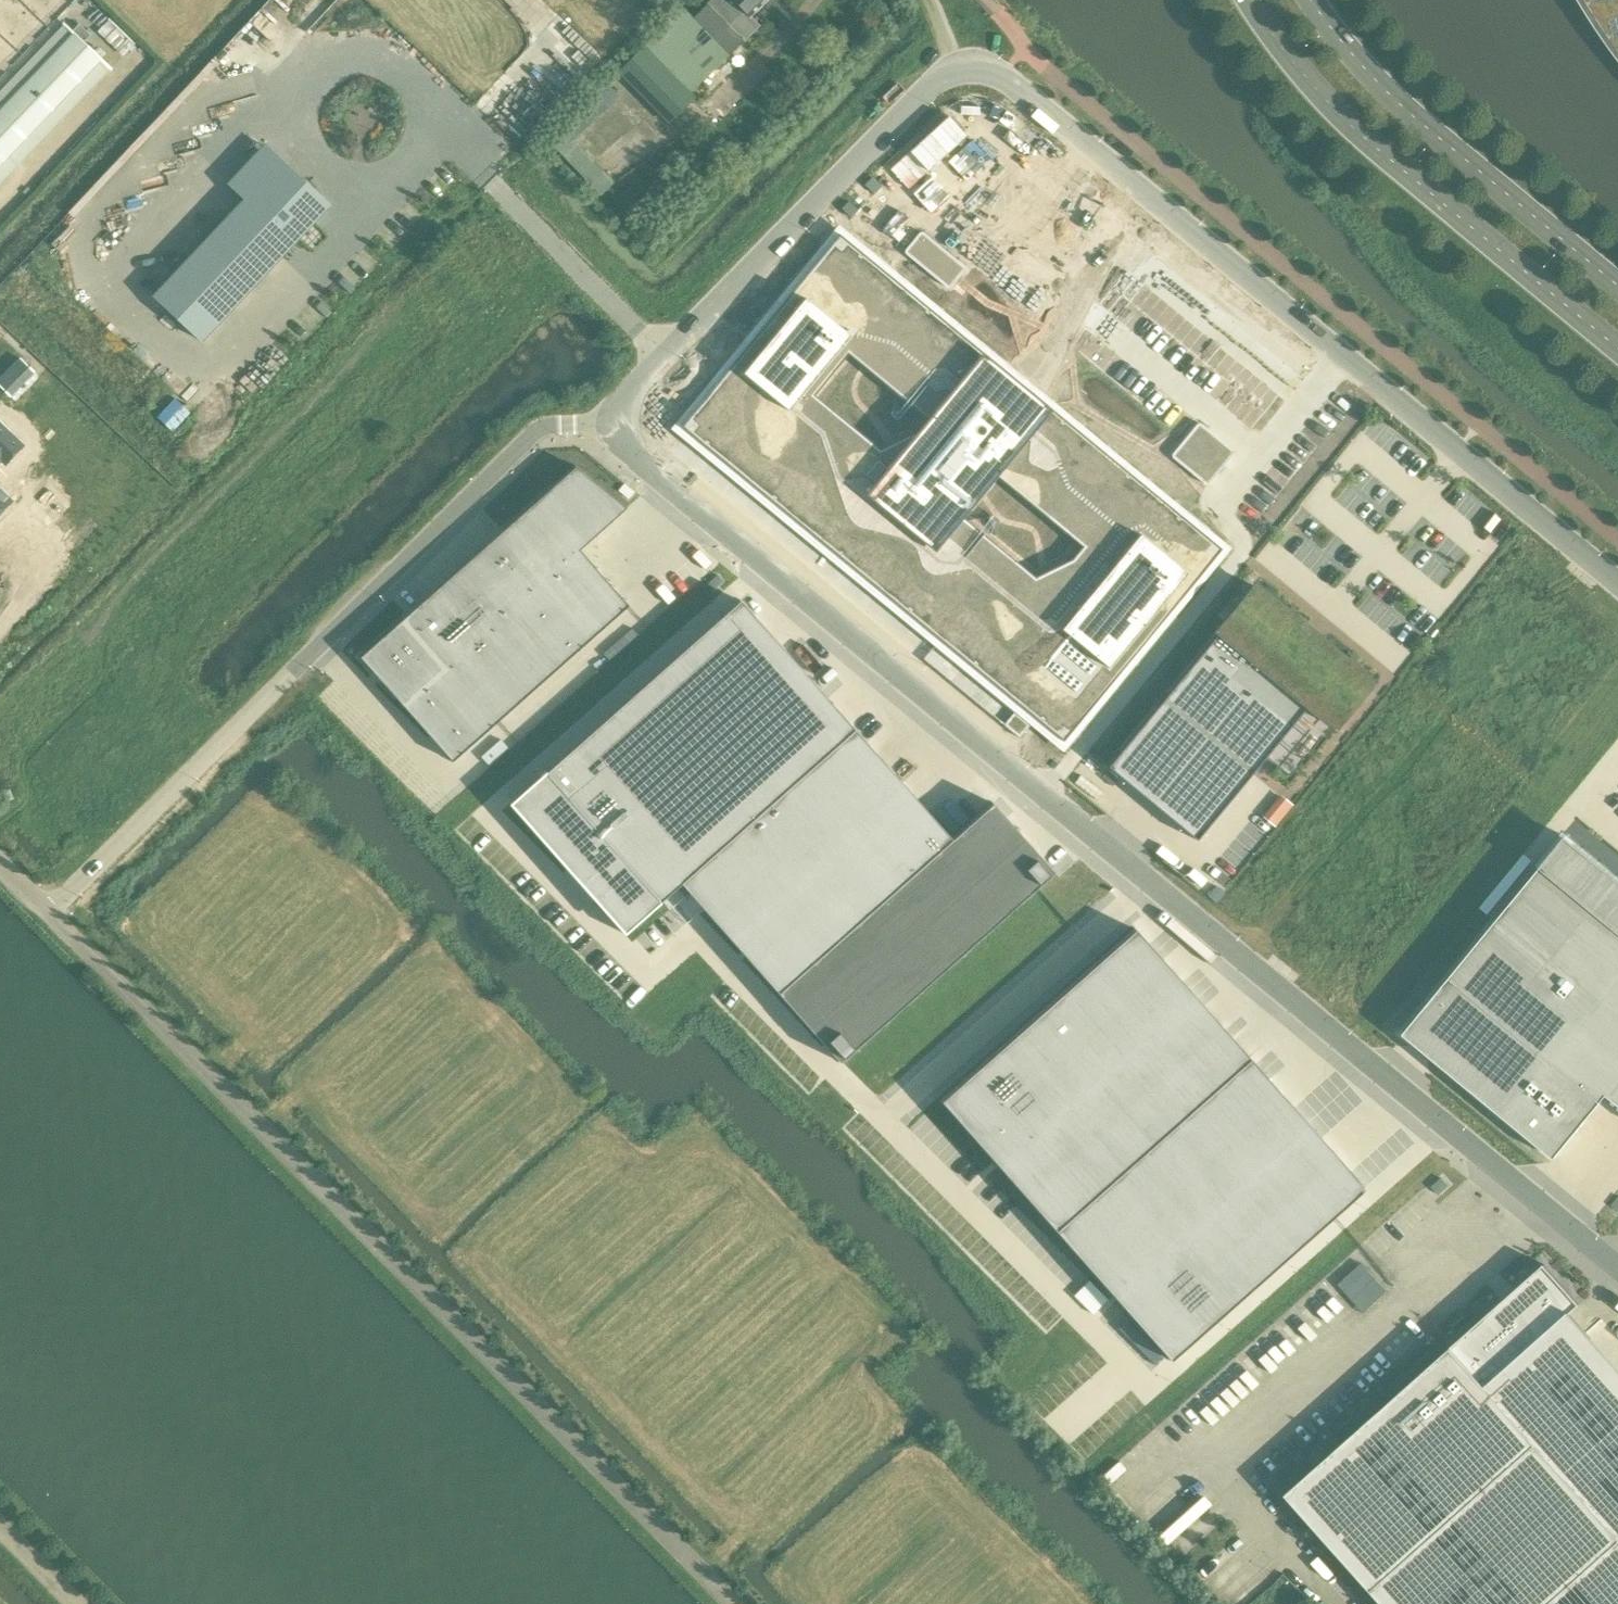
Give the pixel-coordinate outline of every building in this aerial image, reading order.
[(693,91),(759,23),(752,16),(752,17),(742,7),(733,15),(725,7),(724,8),(717,0),(712,0),(693,17),(694,18),(653,57),(690,93),(693,91)] [(724,8),(725,7),(733,15),(742,7),(752,17),(752,16),(768,0),(729,0),(728,2),(726,0),(717,0),(724,8)] [(1593,15),(1617,9),(1617,0),(1585,0),(1593,15)] [(643,46),(647,50),(653,57),(694,18),(693,17),(681,5),(680,5),(660,25),(661,25),(662,26),(643,46)] [(1593,15),(1617,50),(1617,9),(1593,15)] [(101,60),(84,43),(91,36),(81,26),(74,33),(0,111),(0,165),(101,60)] [(647,50),(622,75),(672,124),(696,99),(690,93),(653,57),(647,50)] [(619,100),(606,86),(548,143),(582,178),(595,165),(574,144),(619,100)] [(278,157),(150,293),(200,341),(328,205),(278,157)] [(905,251),(905,252),(905,253),(905,254),(906,254),(906,255),(946,287),(947,288),(948,288),(949,288),(950,287),(951,287),(951,286),(964,271),(964,270),(965,270),(965,269),(965,268),(965,267),(964,267),(964,266),(924,233),(923,232),(922,232),(921,232),(920,232),(920,233),(919,233),(906,249),(905,250),(905,251)] [(1072,741),(1228,548),(1061,412),(1042,397),(1032,396),(1015,375),(843,236),(687,429),(1072,741)] [(0,373),(0,389),(7,396),(31,371),(16,356),(0,373)] [(1,461),(4,464),(23,444),(0,422),(0,462),(1,461)] [(1172,455),(1172,456),(1172,457),(1173,458),(1204,484),(1205,484),(1206,485),(1207,485),(1207,484),(1208,484),(1209,484),(1209,483),(1233,454),(1234,453),(1234,452),(1234,451),(1233,450),(1233,449),(1202,424),(1201,423),(1200,423),(1199,423),(1198,423),(1197,423),(1197,424),(1196,424),(1173,453),(1172,453),(1172,454),(1172,455)] [(575,466),(360,657),(384,684),(453,761),(628,605),(579,550),(626,508),(575,466)] [(12,500),(0,489),(0,512),(12,500)] [(1218,632),(1107,766),(1197,840),(1308,706),(1332,726),(1332,725),(1333,726),(1333,725),(1334,725),(1370,682),(1369,682),(1369,681),(1369,680),(1320,640),(1319,640),(1322,637),(1320,635),(1317,638),(1312,634),(1307,629),(1309,626),(1308,626),(1305,628),(1304,627),(1305,627),(1256,587),(1255,587),(1254,587),(1243,599),(1218,630),(1219,630),(1218,631),(1218,632)] [(546,771),(509,804),(568,870),(571,867),(598,898),(595,901),(624,934),(660,902),(660,901),(681,883),(839,1062),(1054,872),(993,803),(952,839),(740,600),(546,772),(546,771)] [(1015,712),(1004,725),(1019,738),(1030,725),(1015,712)] [(1281,796),(1264,817),(1274,825),(1291,805),(1281,796)] [(1403,1034),(1413,1042),(1413,1041),(1418,1045),(1418,1044),(1433,1056),(1432,1058),(1555,1159),(1559,1154),(1557,1153),(1575,1131),(1577,1133),(1585,1123),(1583,1121),(1596,1106),(1597,1107),(1601,1102),(1607,1095),(1617,1104),(1617,879),(1566,836),(1403,1034)] [(1135,929),(941,1101),(1171,1360),(1365,1188),(1135,929)] [(1442,1179),(1432,1187),(1440,1196),(1450,1187),(1442,1179)] [(1339,1283),(1365,1311),(1388,1289),(1362,1261),(1339,1283)] [(1285,1494),(1383,1603),(1617,1603),(1617,1430),(1548,1352),(1532,1333),(1573,1296),(1545,1263),(1510,1294),(1513,1297),(1505,1304),(1498,1311),(1495,1308),(1454,1344),(1285,1494)]
